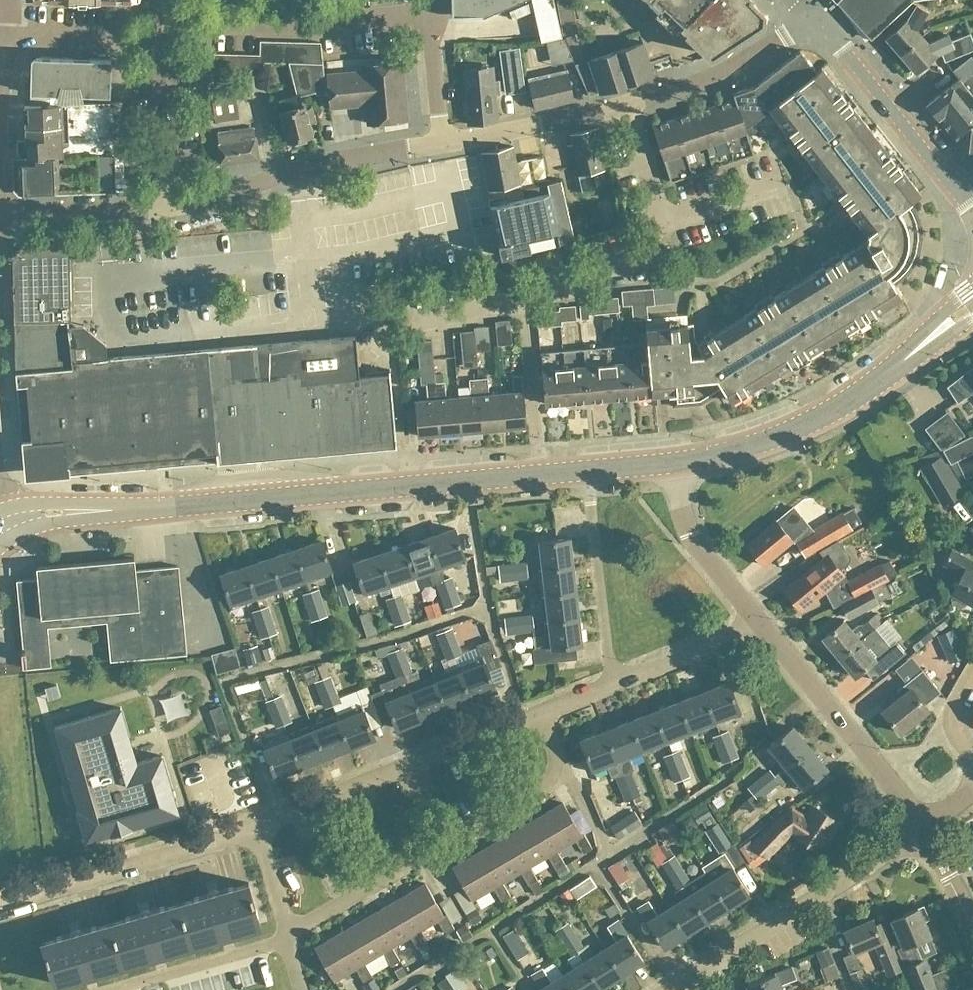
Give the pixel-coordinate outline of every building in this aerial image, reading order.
[(464,5),(475,1),(483,20),(515,6),(512,0),(462,0),(464,5)] [(686,33),(686,34),(710,57),(762,23),(763,13),(750,0),(651,0),(686,33)] [(870,40),(913,1),(918,0),(833,0),(870,40)] [(900,56),(920,37),(915,31),(926,13),(915,6),(906,21),(884,40),(885,41),(886,40),(900,56)] [(900,56),(915,74),(914,75),(915,75),(937,56),(940,55),(943,64),(972,52),(972,45),(969,35),(950,42),(948,36),(927,45),(920,37),(900,56)] [(322,66),(322,64),(320,44),(259,43),(259,56),(237,56),(202,55),(205,76),(263,77),(264,64),(289,65),(322,66)] [(642,43),(610,54),(621,87),(653,76),(642,43)] [(505,94),(524,91),(519,50),(500,52),(505,94)] [(919,196),(820,69),(815,73),(799,52),(752,89),(733,95),(745,129),(769,110),(866,234),(908,204),(919,196)] [(621,87),(610,54),(574,66),(589,97),(621,87)] [(31,63),(30,67),(30,94),(70,95),(71,60),(71,59),(36,58),(36,59),(32,63),(31,63)] [(90,61),(71,60),(70,95),(110,97),(111,61),(90,60),(90,61)] [(367,125),(407,121),(402,63),(361,66),(362,73),(327,76),(330,110),(365,107),(367,125)] [(658,70),(662,79),(678,73),(675,64),(658,70)] [(297,97),(299,96),(324,90),(322,66),(289,65),(297,97)] [(476,71),(463,72),(464,86),(468,126),(497,123),(494,97),(499,96),(498,83),(492,84),(491,70),(476,71)] [(534,111),(553,107),(573,102),(566,72),(527,80),(534,111)] [(926,106),(938,120),(939,120),(951,135),(963,150),(963,151),(972,152),(972,151),(972,150),(972,78),(971,76),(961,84),(958,80),(927,105),(926,106)] [(215,124),(238,121),(235,95),(234,95),(233,91),(214,94),(213,85),(206,86),(208,99),(210,99),(215,124)] [(753,156),(745,129),(733,95),(726,97),(728,102),(652,127),(671,183),(753,156)] [(299,96),(297,97),(279,102),(281,113),(280,114),(288,143),(311,137),(307,121),(312,120),(310,110),(303,112),(299,96)] [(19,159),(56,158),(81,157),(111,156),(124,155),(121,104),(24,107),(25,145),(30,145),(30,153),(23,153),(22,153),(21,153),(20,154),(19,155),(19,156),(18,157),(18,158),(18,160),(19,160),(19,159)] [(221,166),(258,161),(255,139),(253,129),(217,135),(218,144),(221,166)] [(592,174),(606,171),(597,130),(570,136),(572,146),(567,147),(577,193),(595,189),(592,174)] [(512,149),(481,155),(487,192),(519,186),(512,149)] [(81,157),(56,158),(19,159),(19,160),(19,166),(18,166),(19,192),(58,191),(112,189),(111,156),(81,157)] [(560,244),(574,241),(560,181),(546,184),(546,186),(560,244)] [(487,192),(501,259),(560,244),(546,186),(520,191),(519,186),(487,192)] [(911,207),(908,204),(866,234),(866,243),(697,346),(694,341),(695,340),(694,326),(645,331),(646,344),(651,396),(671,394),(672,408),(700,405),(723,391),(730,402),(901,299),(894,287),(897,285),(901,282),(904,279),(906,276),(909,273),(911,270),(914,266),(915,262),(917,258),(918,255),(913,253),(916,241),(920,241),(920,237),(920,233),(919,229),(919,225),(918,221),(916,218),(915,214),(913,210),(911,207)] [(70,321),(70,289),(69,247),(66,247),(66,249),(55,250),(55,247),(19,248),(19,249),(19,250),(14,255),(12,255),(13,286),(15,286),(15,289),(15,292),(13,292),(13,323),(68,322),(70,321)] [(436,267),(450,267),(449,254),(436,254),(436,267)] [(653,290),(621,293),(621,298),(622,308),(631,307),(632,322),(634,322),(644,321),(647,321),(646,307),(655,306),(653,290)] [(262,318),(274,317),(273,298),(261,299),(262,318)] [(588,317),(619,314),(617,299),(586,302),(586,306),(579,307),(580,322),(589,321),(588,317)] [(576,323),(575,307),(558,309),(559,312),(536,314),(537,329),(561,327),(561,324),(576,323)] [(207,359),(205,351),(196,352),(196,351),(113,359),(107,359),(72,362),(68,328),(68,322),(13,323),(14,373),(14,374),(16,388),(19,387),(26,387),(32,443),(31,443),(32,459),(33,463),(34,469),(37,473),(43,475),(48,474),(52,475),(68,474),(67,469),(215,455),(207,359)] [(509,322),(495,324),(497,348),(511,346),(509,322)] [(488,329),(474,330),(476,354),(490,352),(488,329)] [(460,334),(462,362),(476,361),(473,333),(460,334)] [(373,441),(373,450),(394,448),(394,449),(396,449),(389,371),(388,371),(388,376),(359,378),(355,337),(354,337),(196,351),(196,352),(205,351),(207,359),(215,455),(216,465),(218,465),(217,455),(373,441)] [(439,435),(435,385),(434,385),(431,342),(417,344),(420,387),(425,386),(427,402),(414,403),(417,437),(439,435)] [(543,406),(651,396),(646,344),(539,354),(543,406)] [(947,388),(957,403),(972,393),(972,369),(957,381),(947,388)] [(500,396),(503,430),(526,428),(523,393),(522,393),(521,377),(512,378),(513,395),(500,396)] [(477,381),(482,432),(503,430),(500,396),(488,397),(486,380),(477,381)] [(457,399),(461,434),(482,432),(477,381),(469,382),(470,398),(457,399)] [(435,385),(439,435),(461,434),(457,399),(445,401),(443,384),(435,385)] [(963,436),(947,414),(926,430),(941,450),(963,436)] [(971,439),(943,451),(949,465),(957,461),(965,479),(972,475),(972,443),(971,439)] [(963,494),(941,458),(921,470),(942,507),(963,494)] [(763,567),(806,530),(808,528),(792,509),(775,523),(775,522),(746,547),(763,567)] [(861,526),(853,510),(796,541),(804,557),(861,526)] [(428,539),(439,571),(465,563),(454,530),(453,531),(428,539)] [(443,581),(439,571),(428,539),(404,548),(414,580),(429,575),(433,586),(435,585),(435,584),(443,581)] [(571,567),(570,561),(568,541),(568,540),(534,544),(537,571),(571,567)] [(813,568),(783,592),(800,612),(823,593),(832,609),(841,605),(855,598),(847,583),(843,576),(838,571),(847,564),(848,556),(836,542),(819,553),(824,559),(813,568)] [(295,552),(306,584),(332,575),(321,543),(320,543),(295,552)] [(379,556),(390,588),(393,598),(401,596),(402,597),(418,592),(414,580),(404,548),(379,556)] [(281,592),(306,584),(295,552),(271,560),(281,592)] [(966,602),(972,606),(972,573),(970,571),(972,565),(972,564),(951,552),(943,566),(961,576),(951,594),(954,595),(951,600),(952,605),(959,609),(963,607),(966,602)] [(390,588),(379,556),(354,565),(354,564),(353,565),(364,597),(390,588)] [(109,663),(186,656),(178,568),(135,572),(134,560),(36,569),(37,580),(16,582),(22,650),(20,650),(22,664),(23,664),(24,670),(50,668),(46,629),(106,624),(109,663)] [(256,600),(281,592),(271,560),(246,569),(256,600)] [(869,590),(896,576),(889,562),(880,567),(879,566),(847,583),(855,598),(869,590)] [(512,565),(514,582),(528,581),(526,563),(512,565)] [(514,582),(512,565),(498,567),(500,584),(514,582)] [(571,567),(537,571),(540,597),(574,593),(571,567)] [(256,600),(246,569),(221,577),(220,577),(231,609),(256,600)] [(439,598),(456,592),(451,579),(443,581),(435,584),(435,585),(439,598)] [(351,590),(348,583),(334,588),(341,608),(355,603),(351,590)] [(869,590),(855,598),(841,605),(848,619),(877,605),(869,590)] [(301,596),(306,610),(322,604),(318,591),(301,596)] [(444,611),(460,605),(456,592),(439,598),(444,611)] [(574,593),(540,597),(544,623),(577,619),(574,593)] [(389,615),(406,609),(402,597),(401,596),(393,598),(385,601),(389,615)] [(440,600),(425,603),(429,617),(443,613),(440,600)] [(322,604),(306,610),(311,623),(327,618),(322,604)] [(268,608),(264,609),(251,613),(256,627),(272,621),(268,608)] [(394,628),(410,622),(406,609),(389,615),(394,628)] [(520,635),(533,634),(534,634),(533,625),(532,616),(518,618),(520,635)] [(858,642),(868,634),(874,629),(879,624),(873,617),(862,626),(858,627),(857,626),(851,632),(843,622),(822,639),(838,659),(858,642)] [(520,635),(518,618),(504,619),(506,637),(520,635)] [(533,666),(565,662),(564,648),(580,646),(580,645),(577,619),(544,623),(533,625),(534,634),(533,634),(533,637),(545,636),(547,650),(532,651),(533,666)] [(277,635),(272,621),(256,627),(260,640),(277,635)] [(868,634),(858,642),(838,659),(854,678),(863,670),(873,682),(905,655),(896,644),(890,649),(874,629),(868,634)] [(440,649),(457,643),(451,630),(435,636),(440,649)] [(948,664),(949,665),(965,657),(953,631),(953,630),(936,637),(942,650),(948,664)] [(457,669),(470,701),(494,691),(494,692),(495,691),(488,673),(500,668),(490,642),(477,647),(482,660),(457,669)] [(446,663),(462,656),(457,643),(440,649),(446,663)] [(216,675),(239,669),(234,649),(210,656),(216,675)] [(391,669),(408,662),(402,649),(386,656),(391,669)] [(404,679),(404,678),(412,674),(408,662),(391,669),(396,682),(404,679)] [(433,679),(445,711),(470,701),(457,669),(433,679)] [(928,711),(924,707),(939,694),(921,671),(895,692),(900,697),(881,712),(899,735),(902,732),(905,736),(915,728),(912,724),(928,711)] [(404,678),(404,679),(408,689),(420,720),(445,711),(433,679),(419,685),(415,673),(412,674),(404,678)] [(319,697),(335,691),(330,678),(315,683),(314,684),(319,697)] [(241,695),(263,689),(261,682),(239,688),(241,695)] [(740,715),(740,714),(728,684),(726,684),(727,685),(703,694),(715,725),(740,715)] [(381,692),(370,696),(372,703),(380,724),(392,719),(396,730),(397,730),(397,729),(420,720),(408,689),(383,699),(381,692)] [(335,691),(319,697),(324,710),(340,704),(335,691)] [(691,735),(715,725),(703,694),(678,704),(691,735)] [(270,717),(286,710),(281,697),(265,703),(270,717)] [(666,745),(691,735),(678,704),(654,714),(666,745)] [(220,707),(209,711),(214,727),(226,723),(220,707)] [(348,749),(353,747),(372,739),(373,739),(374,739),(361,707),(336,717),(348,749)] [(118,709),(52,728),(77,812),(75,813),(83,841),(112,833),(112,835),(131,830),(130,828),(177,814),(160,756),(135,764),(118,709)] [(286,710),(270,717),(275,730),(291,723),(286,710)] [(629,723),(642,754),(666,745),(654,714),(629,723)] [(312,727),(324,758),(348,749),(336,717),(312,727)] [(628,760),(642,754),(629,723),(605,733),(622,775),(629,773),(633,772),(628,760)] [(287,737),(299,768),(324,758),(312,727),(287,737)] [(246,757),(247,728),(227,728),(226,756),(246,757)] [(782,771),(808,750),(792,730),(793,730),(792,729),(765,751),(782,771)] [(620,790),(634,784),(629,773),(622,775),(605,733),(581,742),(580,743),(592,774),(607,768),(611,780),(615,778),(620,790)] [(731,746),(727,734),(713,739),(717,751),(731,746)] [(275,777),(290,771),(299,768),(287,737),(262,746),(274,778),(276,778),(275,777)] [(736,757),(731,746),(717,751),(722,763),(736,757)] [(808,750),(782,771),(774,778),(779,784),(778,785),(781,788),(790,780),(799,792),(826,770),(825,769),(825,770),(808,750)] [(678,753),(664,759),(669,771),(682,765),(678,753)] [(687,777),(682,765),(669,771),(673,782),(687,777)] [(758,780),(768,792),(778,785),(779,784),(774,778),(769,771),(758,780)] [(747,788),(753,795),(758,801),(768,792),(758,780),(747,788)] [(638,796),(634,784),(620,790),(624,802),(638,796)] [(552,855),(557,852),(575,842),(582,855),(592,849),(583,835),(581,837),(562,804),(533,821),(552,855)] [(718,855),(731,846),(717,824),(716,825),(704,806),(690,815),(697,826),(701,823),(706,831),(704,832),(718,855)] [(777,821),(753,845),(767,859),(791,834),(794,836),(820,853),(838,824),(813,808),(805,819),(791,811),(777,821)] [(617,839),(641,824),(634,813),(609,827),(617,839)] [(659,831),(671,844),(684,831),(672,819),(659,831)] [(525,871),(529,868),(548,858),(555,871),(564,865),(557,852),(552,855),(533,821),(505,837),(525,871)] [(525,871),(505,837),(478,853),(498,887),(502,884),(520,874),(528,887),(537,881),(529,868),(525,871)] [(498,887),(478,853),(452,869),(472,902),(493,889),(501,903),(510,897),(502,884),(498,887)] [(623,859),(629,874),(641,870),(635,855),(623,859)] [(702,870),(704,874),(705,873),(727,908),(749,895),(724,855),(714,861),(702,870)] [(620,858),(609,864),(619,885),(630,879),(620,858)] [(668,862),(706,922),(727,908),(705,873),(704,874),(689,883),(673,859),(668,862)] [(683,936),(706,922),(668,862),(662,866),(677,890),(672,893),(679,903),(667,910),(683,936)] [(576,901),(596,887),(589,877),(569,891),(576,901)] [(178,904),(190,946),(260,926),(248,885),(178,904)] [(414,935),(419,933),(437,922),(445,935),(454,930),(446,916),(443,917),(424,885),(395,902),(414,935)] [(452,896),(442,899),(449,918),(459,915),(452,896)] [(414,935),(395,902),(367,918),(387,951),(392,949),(410,938),(417,951),(427,946),(419,933),(414,935)] [(683,936),(667,910),(656,917),(647,903),(638,909),(663,949),(683,936)] [(190,946),(178,904),(110,924),(122,965),(190,946)] [(923,922),(928,920),(923,908),(891,921),(903,948),(898,950),(914,989),(937,989),(924,961),(922,962),(915,944),(930,937),(923,922)] [(360,967),(364,965),(382,954),(390,967),(399,962),(392,949),(387,951),(367,918),(340,934),(360,967)] [(883,926),(875,929),(872,921),(843,933),(852,954),(874,945),(880,959),(894,953),(883,926)] [(605,950),(620,975),(642,962),(617,922),(608,928),(617,942),(605,950)] [(122,965),(110,924),(41,944),(53,985),(122,965)] [(599,989),(620,975),(605,950),(595,956),(589,947),(582,951),(567,926),(562,929),(577,953),(583,964),(599,989)] [(571,957),(577,953),(562,929),(556,933),(571,957)] [(517,962),(529,954),(514,930),(502,938),(517,962)] [(360,967),(340,934),(314,949),(334,983),(355,970),(363,983),(372,978),(364,965),(360,967)] [(570,989),(597,989),(599,989),(583,964),(562,977),(570,989)] [(749,989),(780,989),(779,986),(794,980),(790,969),(747,986),(749,989)] [(869,989),(861,969),(848,975),(855,989),(866,989),(869,989)] [(562,977),(550,985),(541,970),(531,977),(540,989),(570,989),(562,977)]
